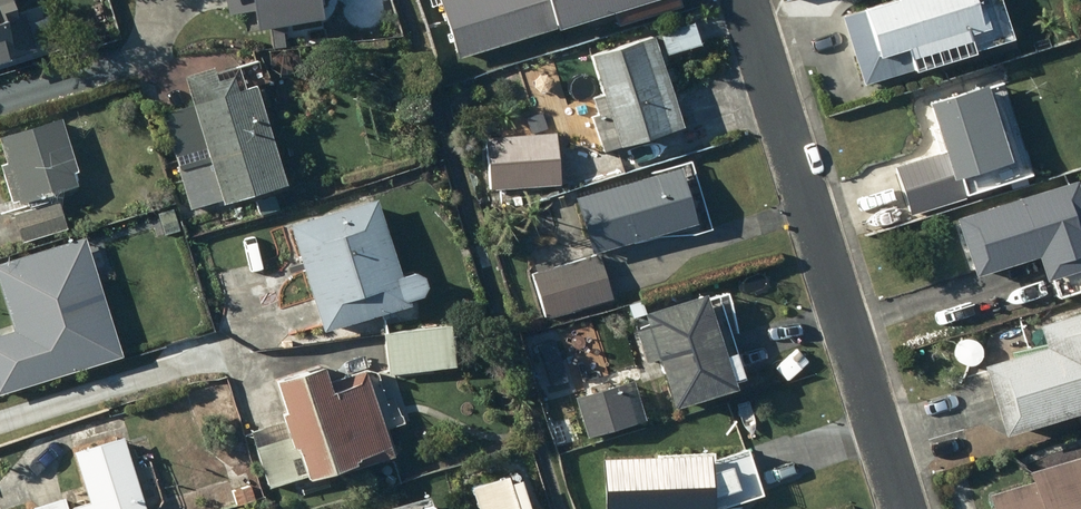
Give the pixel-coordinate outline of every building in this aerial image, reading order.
[(35,49),(22,9),(14,11),(10,0),(0,0),(0,61),(35,49)] [(227,11),(251,7),(255,29),(320,17),(317,0),(225,0),(227,11)] [(456,58),(509,42),(553,28),(553,30),(650,0),(438,0),(456,58)] [(855,49),(903,33),(892,0),(839,0),(855,49)] [(936,0),(897,0),(915,57),(950,46),(936,0)] [(692,22),(662,32),(670,54),(699,44),(692,22)] [(603,94),(587,100),(597,132),(586,135),(593,154),(682,125),(653,35),(591,55),(603,94)] [(175,146),(171,148),(189,209),(220,199),(220,202),(285,183),(254,82),(234,88),(230,75),(214,80),(210,66),(182,75),(192,106),(166,114),(175,146)] [(984,81),(926,100),(952,178),(1010,158),(984,81)] [(467,93),(451,98),(454,108),(470,103),(467,93)] [(6,163),(0,164),(10,200),(17,198),(19,203),(25,201),(28,209),(14,213),(22,242),(67,229),(59,201),(52,203),(49,194),(76,187),(72,171),(75,170),(61,119),(0,136),(0,142),(6,163)] [(556,132),(486,137),(490,189),(559,185),(556,132)] [(1016,168),(1019,176),(1026,172),(1023,165),(1016,168)] [(680,167),(575,199),(592,253),(697,220),(680,167)] [(958,217),(977,276),(1037,256),(1045,280),(1080,269),(1080,182),(1076,184),(1074,179),(958,217)] [(274,196),(255,202),(260,215),(279,209),(274,196)] [(497,209),(495,196),(478,197),(479,211),(497,209)] [(290,225),(323,330),(410,303),(409,300),(422,296),(427,287),(423,276),(414,271),(400,275),(376,198),(290,225)] [(172,208),(156,213),(163,235),(179,230),(172,208)] [(0,334),(0,393),(120,357),(84,237),(0,262),(0,289),(12,330),(0,334)] [(536,274),(532,275),(546,319),(613,298),(600,253),(553,268),(550,260),(534,265),(536,274)] [(704,292),(628,317),(643,362),(655,358),(672,409),(736,388),(704,292)] [(983,364),(1004,434),(1080,411),(1080,310),(1038,323),(1045,345),(983,364)] [(449,326),(382,335),(388,375),(455,366),(449,326)] [(287,438),(254,449),(267,488),(305,476),(306,479),(368,458),(370,462),(393,455),(364,369),(328,382),(322,364),(276,380),(287,414),(280,416),(287,438)] [(553,364),(539,367),(542,383),(557,380),(553,364)] [(634,380),(575,396),(587,438),(645,422),(634,380)] [(88,502),(68,508),(64,497),(32,507),(33,508),(145,508),(122,436),(72,452),(88,502)] [(712,498),(738,488),(729,465),(711,472),(710,453),(600,458),(602,508),(712,508),(712,498)] [(1029,471),(1031,481),(989,494),(994,508),(1080,508),(1080,456),(1029,471)] [(521,479),(509,482),(507,475),(470,486),(477,508),(530,508),(521,479)]
